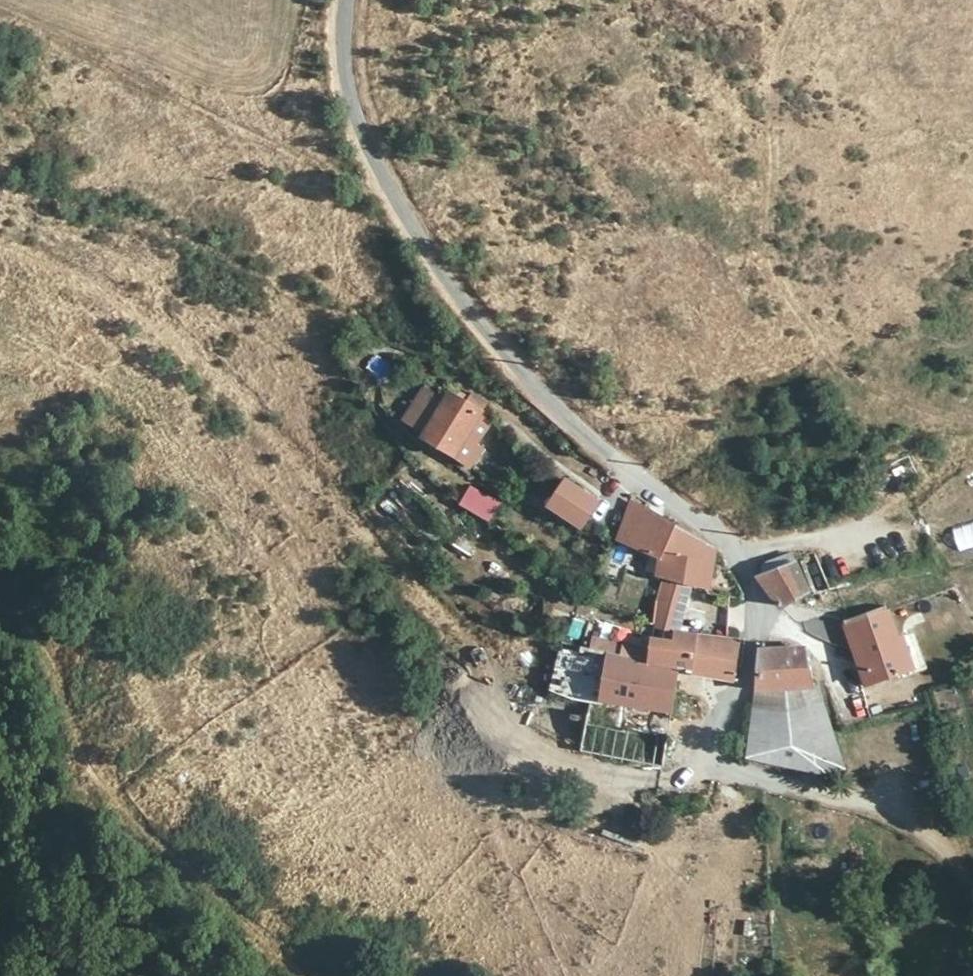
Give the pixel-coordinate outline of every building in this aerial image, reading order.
[(465,379),(462,384),(478,395),(481,391),(465,379)] [(478,395),(462,384),(456,396),(435,381),(414,415),(435,428),(433,432),(483,464),(496,444),(488,440),(502,418),(490,410),(493,405),(478,395)] [(478,395),(493,405),(498,397),(483,387),(481,391),(478,395)] [(541,509),(579,534),(600,502),(562,477),(541,509)] [(487,480),(472,496),(492,512),(506,495),(487,480)] [(727,543),(642,495),(628,530),(636,534),(636,540),(668,553),(667,565),(714,574),(721,564),(727,543)] [(813,580),(796,555),(771,567),(790,595),(813,580)] [(666,574),(662,599),(692,603),(694,580),(666,574)] [(899,600),(855,614),(860,662),(865,674),(881,670),(922,659),(921,651),(929,648),(926,636),(916,639),(899,600)] [(748,620),(709,615),(708,628),(746,633),(748,620)] [(684,662),(746,633),(708,628),(676,623),(675,633),(654,630),(651,641),(649,654),(684,662)] [(626,636),(624,647),(649,654),(651,641),(626,636)] [(769,680),(819,677),(810,638),(766,638),(769,680)] [(624,647),(592,640),(588,660),(566,654),(559,679),(580,687),(676,706),(684,662),(649,654),(624,647)] [(865,674),(860,662),(832,668),(836,694),(838,705),(871,698),(865,674)] [(766,701),(829,695),(819,677),(769,680),(766,701)] [(543,692),(529,727),(578,746),(591,710),(543,692)] [(845,759),(829,695),(766,701),(763,742),(845,759)]
